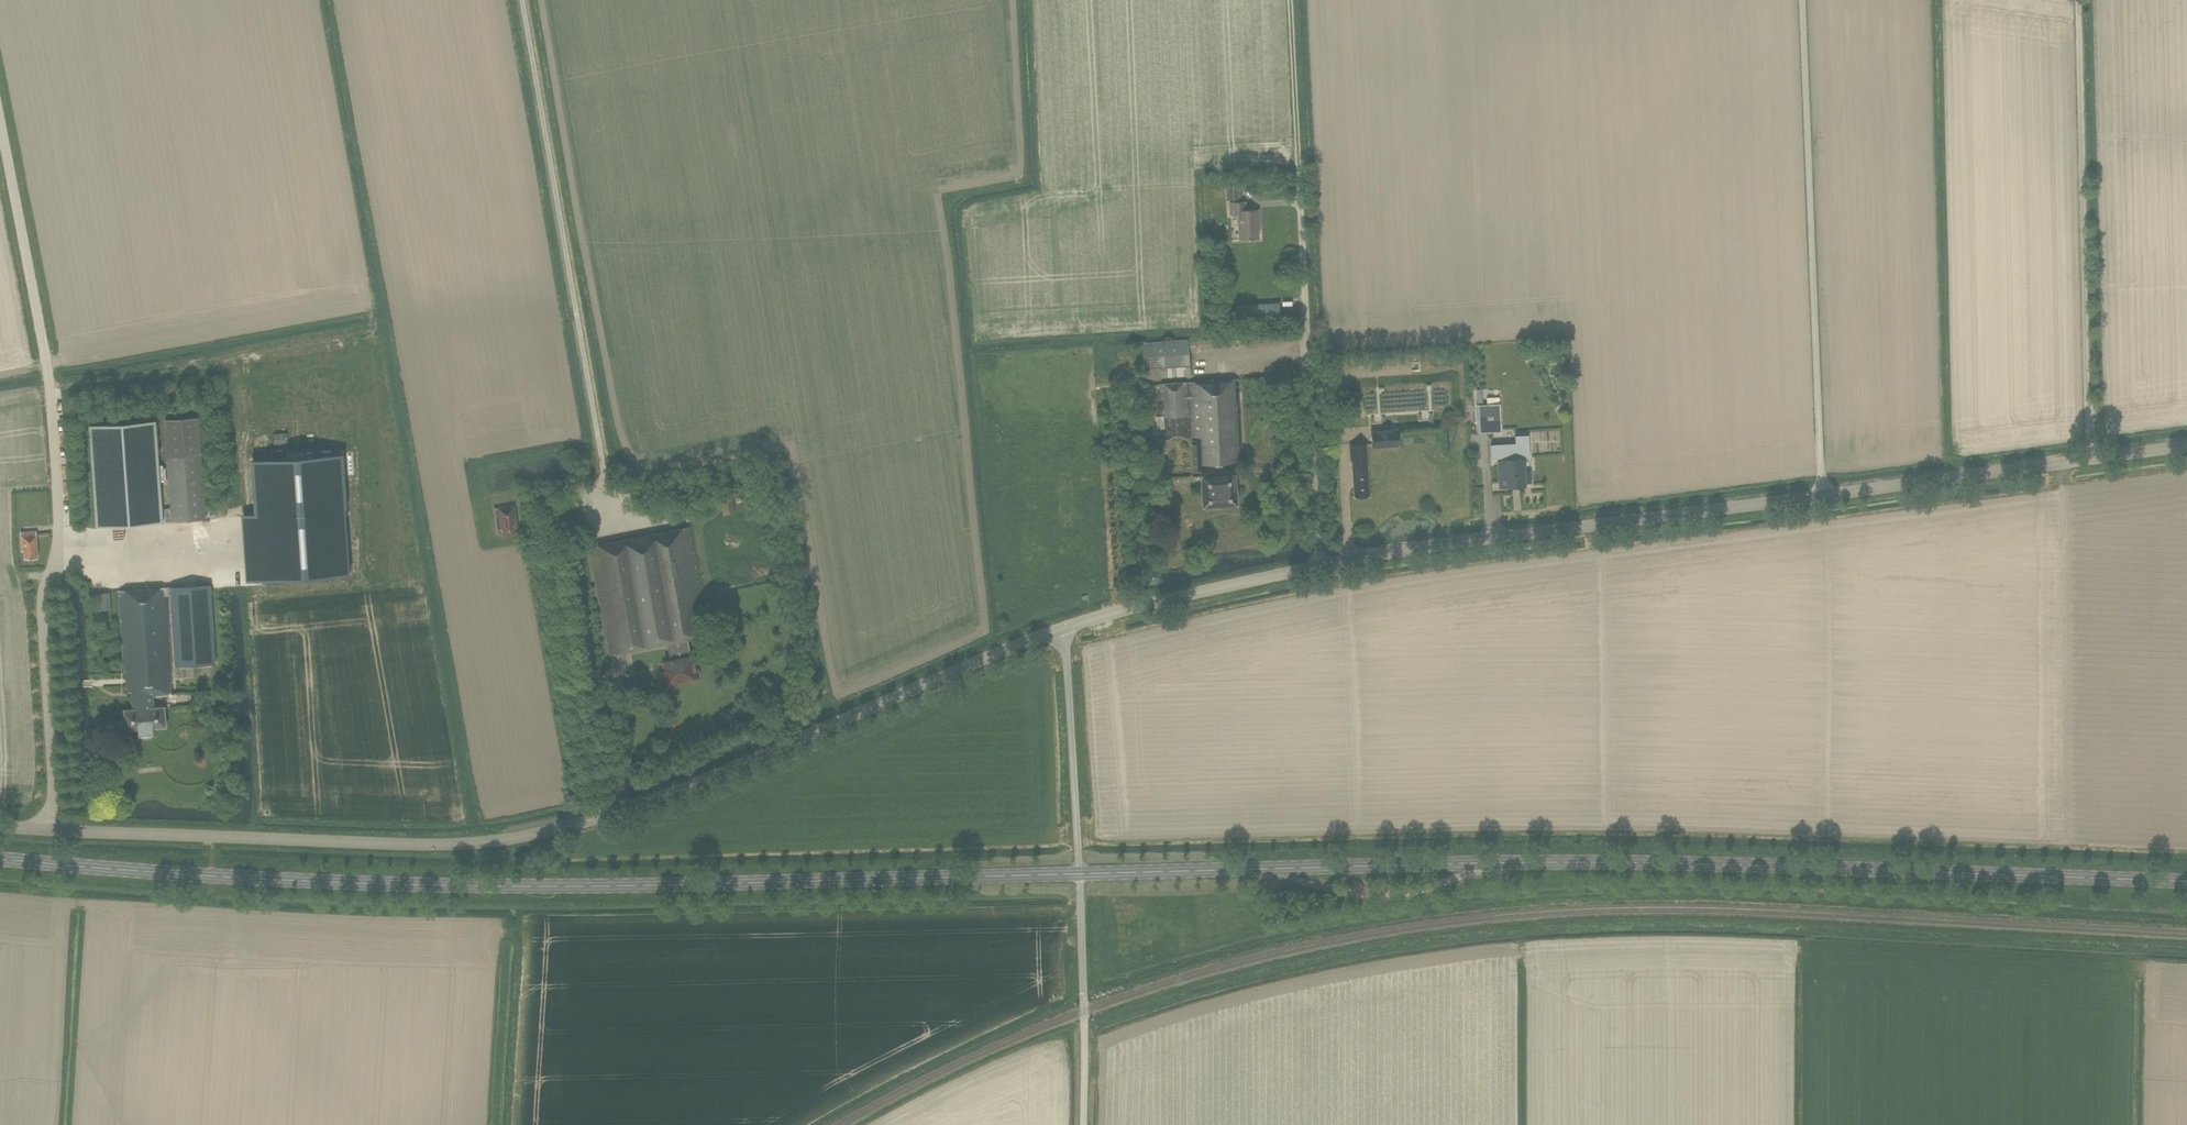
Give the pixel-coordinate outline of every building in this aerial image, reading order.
[(1242,199),(1241,184),(1225,184),(1226,200),(1242,199)] [(1243,209),(1243,201),(1229,202),(1229,215),(1237,214),(1239,239),(1256,238),(1256,229),(1257,229),(1256,208),(1243,209)] [(1280,315),(1280,302),(1246,303),(1247,317),(1280,315)] [(1190,365),(1188,353),(1187,339),(1142,342),(1145,377),(1190,374),(1190,365)] [(1241,468),(1236,378),(1158,383),(1161,439),(1191,437),(1192,471),(1199,471),(1201,507),(1236,504),(1234,468),(1241,468)] [(1501,431),(1499,397),(1487,397),(1487,404),(1477,405),(1479,432),(1501,431)] [(171,521),(207,518),(199,417),(164,420),(171,521)] [(164,522),(156,420),(89,425),(96,527),(164,522)] [(1398,444),(1397,429),(1371,430),(1372,446),(1398,444)] [(1523,471),(1522,459),(1521,459),(1521,456),(1530,456),(1528,434),(1515,435),(1515,442),(1490,444),(1491,458),(1500,458),(1500,461),(1499,461),(1501,486),(1524,485),(1524,482),(1531,482),(1530,471),(1523,471)] [(1368,495),(1364,443),(1350,444),(1354,496),(1368,495)] [(287,457),(254,459),(257,515),(258,527),(259,527),(260,539),(259,539),(259,540),(260,540),(261,552),(260,552),(260,554),(261,554),(262,566),(261,566),(262,580),(350,574),(345,508),(341,453),(305,456),(302,456),(302,457),(291,457),(287,457)] [(720,498),(723,513),(735,511),(732,496),(720,498)] [(518,529),(513,504),(494,508),(498,529),(502,529),(502,532),(518,529)] [(709,637),(690,526),(591,546),(610,655),(668,645),(671,662),(665,663),(667,671),(661,672),(663,683),(698,677),(695,657),(692,658),(689,641),(709,637)] [(39,557),(37,530),(22,532),(23,550),(25,550),(26,558),(39,557)] [(216,663),(211,583),(120,590),(126,692),(132,692),(133,709),(124,709),(126,729),(139,728),(139,733),(153,733),(154,727),(167,726),(166,706),(155,707),(154,694),(172,693),(171,681),(174,681),(168,595),(172,595),(177,666),(216,663)] [(112,609),(110,592),(98,593),(100,610),(112,609)]
